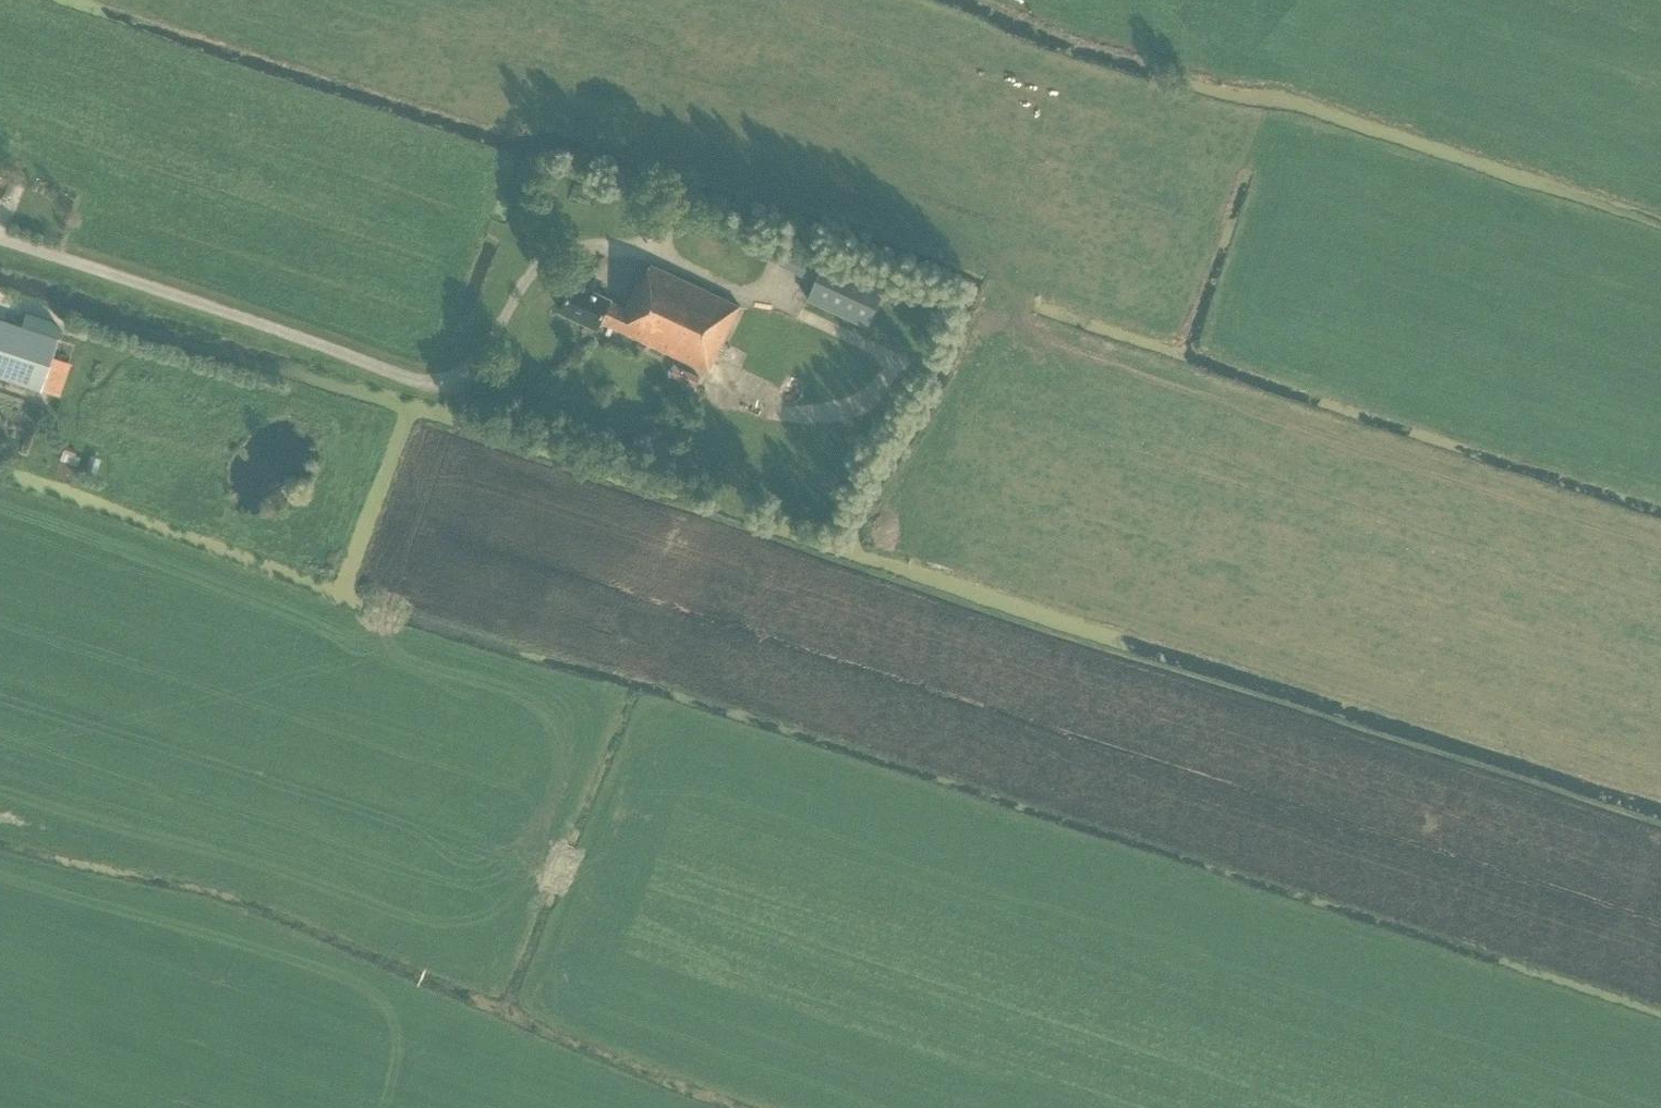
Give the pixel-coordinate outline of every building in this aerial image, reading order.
[(889,286),(828,258),(817,282),(809,300),(870,328),(889,286)] [(738,309),(650,268),(642,284),(639,282),(626,309),(610,302),(611,300),(574,283),(561,312),(597,328),(600,322),(708,373),(738,309)] [(42,391),(42,390),(57,395),(65,372),(50,366),(59,339),(0,320),(0,377),(42,391)] [(75,466),(78,452),(60,449),(57,463),(75,466)]
